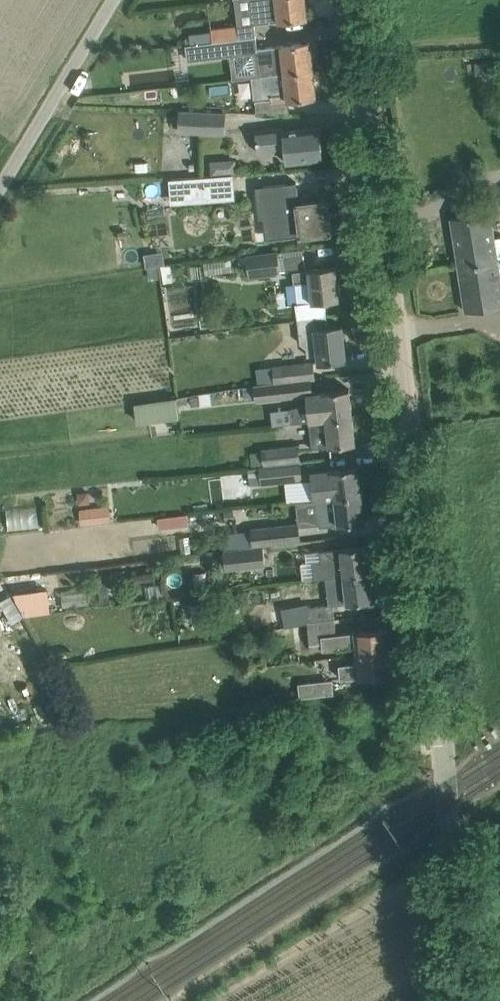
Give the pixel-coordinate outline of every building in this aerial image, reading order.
[(253,24),(254,24),(263,22),(278,21),(307,18),(305,0),(251,0),(253,24)] [(238,25),(211,28),(211,31),(212,32),(212,41),(227,39),(240,38),(238,25)] [(212,32),(203,33),(204,42),(212,41),(212,32)] [(190,44),(186,44),(187,60),(230,55),(258,52),(257,47),(256,48),(255,36),(240,38),(227,39),(212,41),(213,41),(204,42),(190,44)] [(260,75),(284,72),(313,69),(310,42),(257,47),(258,52),(260,75)] [(487,61),(475,62),(476,75),(488,75),(487,61)] [(313,69),(284,72),(286,86),(270,88),(271,98),(255,100),(256,111),(256,112),(289,113),(288,100),(316,96),(313,69)] [(179,130),(226,132),(226,112),(179,111),(179,130)] [(257,151),(264,151),(285,148),(287,162),(323,158),(319,127),(284,130),(283,126),(255,129),(257,151)] [(235,175),(169,179),(171,204),(237,199),(235,175)] [(256,186),(259,216),(283,214),(284,222),(298,220),(300,235),(331,231),(328,199),(285,204),(282,182),(256,186)] [(499,259),(499,236),(494,237),(490,211),(451,217),(458,265),(499,259)] [(280,272),(278,250),(238,254),(240,268),(248,267),(249,276),(280,272)] [(458,265),(465,311),(499,306),(499,259),(458,265)] [(295,282),(298,303),(311,302),(339,299),(335,266),(292,271),(293,283),(295,282)] [(298,319),(300,343),(307,348),(308,355),(315,354),(317,357),(318,362),(346,358),(342,325),(327,327),(326,316),(298,319)] [(272,365),(274,382),(300,379),(300,378),(314,377),(312,361),(272,365)] [(300,379),(274,382),(253,384),(255,402),(302,397),(300,379)] [(292,422),(309,420),(352,415),(349,388),(306,393),(307,403),(290,408),(292,422)] [(177,397),(134,403),(137,421),(179,415),(177,397)] [(352,415),(309,420),(312,448),(355,443),(352,415)] [(252,467),(259,466),(300,461),(298,444),(262,448),(262,451),(251,452),(252,467)] [(259,466),(261,483),(301,479),(300,461),(259,466)] [(315,471),(311,472),(313,495),(314,499),(315,499),(361,494),(358,467),(315,471)] [(361,494),(315,499),(318,524),(318,526),(338,524),(364,521),(361,494)] [(5,507),(6,528),(38,527),(37,505),(5,507)] [(81,525),(110,522),(109,506),(79,509),(81,525)] [(158,517),(159,527),(189,524),(188,514),(158,517)] [(298,522),(250,526),(250,529),(252,546),(263,545),(300,541),(299,526),(298,522)] [(237,548),(237,547),(223,549),(225,570),(265,565),(263,545),(252,546),(237,548)] [(344,575),(370,572),(367,545),(320,550),(322,561),(314,562),(316,578),(344,575)] [(370,572),(344,575),(347,603),(373,600),(370,572)] [(45,586),(15,589),(18,614),(47,611),(45,586)] [(60,605),(84,602),(83,589),(59,591),(60,605)] [(11,593),(2,596),(9,618),(19,614),(11,593)] [(307,620),(307,623),(335,619),(333,604),(286,609),(288,622),(307,620)] [(354,646),(355,654),(392,650),(390,627),(336,633),(335,619),(307,623),(310,650),(354,646)] [(392,650),(355,654),(356,663),(340,665),(341,679),(395,674),(392,650)] [(298,682),(300,696),(334,693),(332,679),(298,682)]
